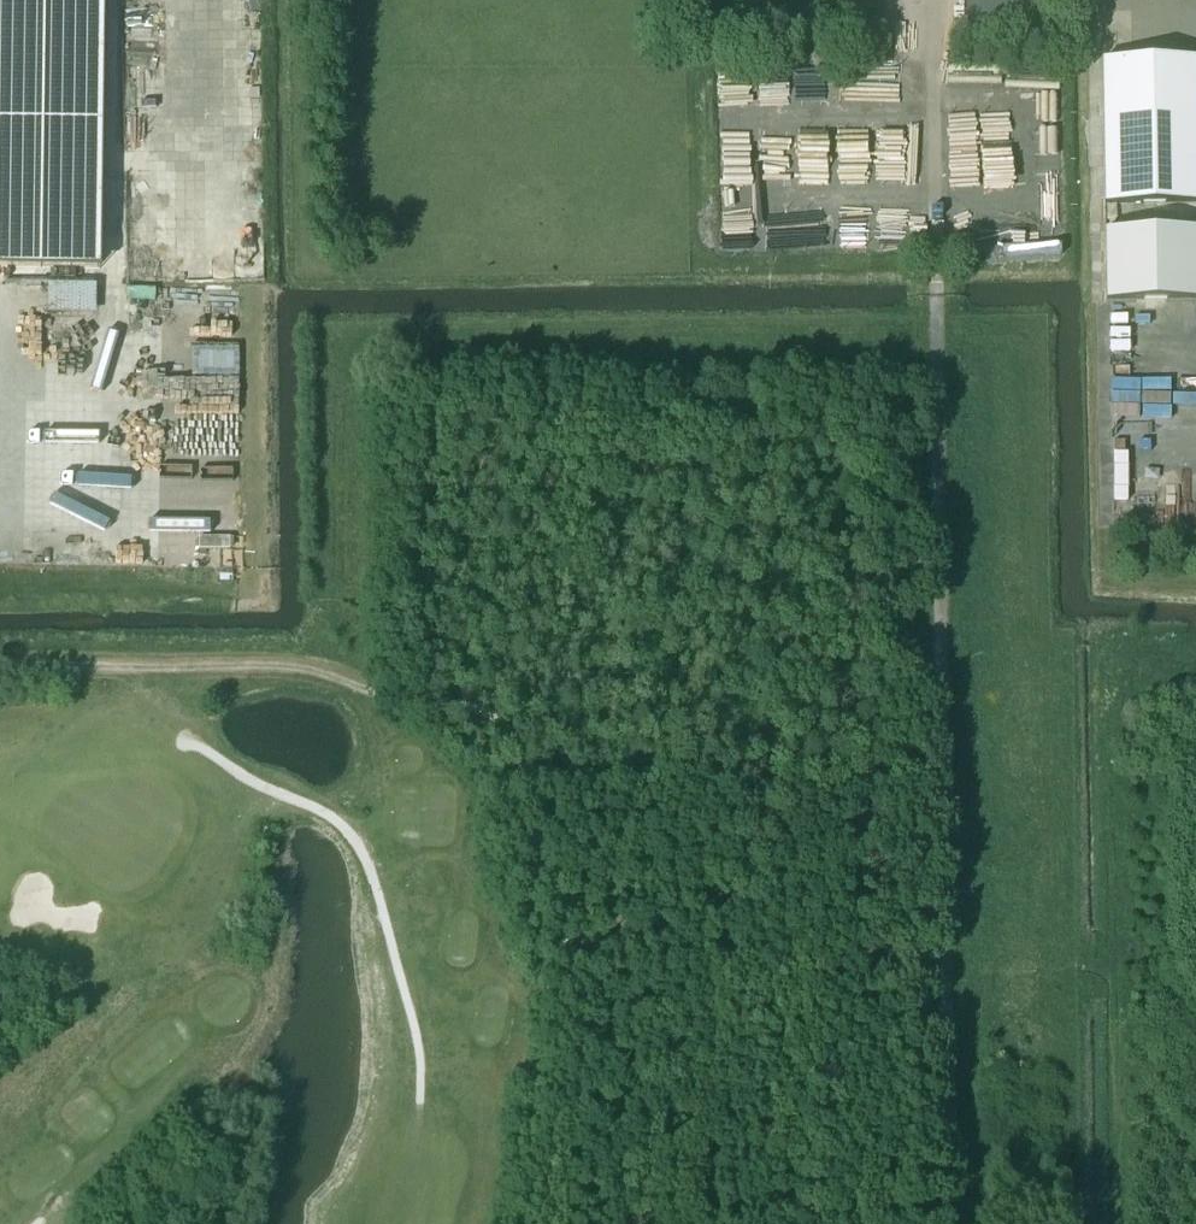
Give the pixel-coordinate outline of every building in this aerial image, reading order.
[(967,36),(1049,33),(1049,0),(966,0),(967,36)] [(1103,60),(1105,205),(1195,204),(1195,59),(1103,60)] [(1105,230),(1106,301),(1195,300),(1195,229),(1105,230)] [(53,311),(101,312),(101,284),(54,283),(53,311)]
